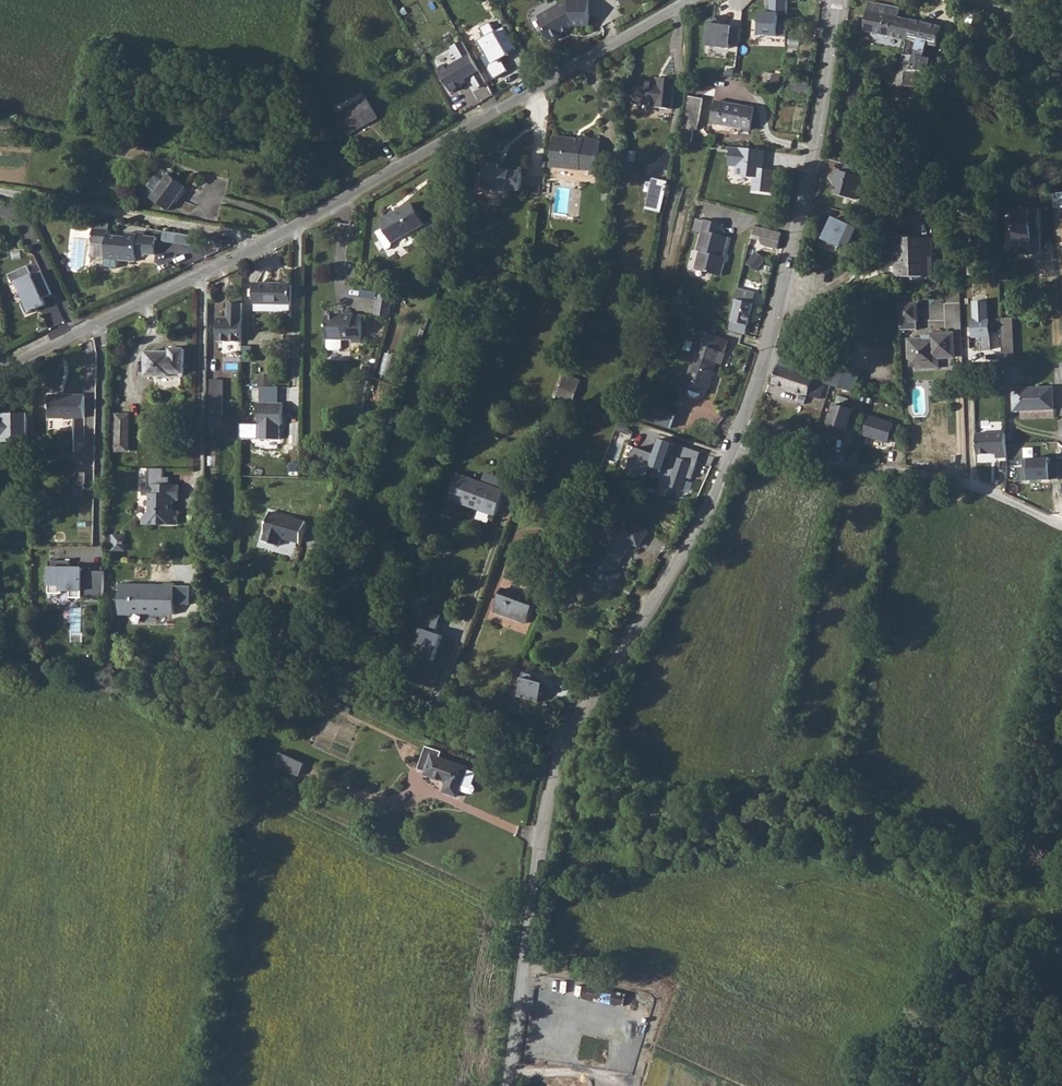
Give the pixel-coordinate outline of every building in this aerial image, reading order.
[(587,0),(568,0),(565,1),(537,18),(543,28),(543,31),(549,41),(552,41),(562,35),(563,33),(575,25),(590,24),(587,0)] [(870,3),(864,30),(905,40),(910,19),(898,17),(899,9),(892,8),(881,5),(870,3)] [(781,12),(762,11),(761,35),(787,36),(788,23),(780,23),(781,12)] [(705,44),(729,47),(731,26),(719,22),(715,15),(705,19),(707,22),(705,44)] [(910,19),(905,40),(917,43),(925,45),(926,44),(937,47),(942,26),(910,19)] [(493,80),(509,71),(502,59),(519,50),(505,25),(495,31),(490,22),(481,27),(487,37),(479,41),(485,52),(479,56),(493,80)] [(487,84),(463,41),(451,47),(458,60),(439,69),(453,92),(469,84),(467,80),(474,77),(481,88),(487,84)] [(904,72),(903,75),(902,76),(914,81),(915,79),(925,82),(927,77),(932,61),(923,58),(922,58),(914,55),(905,52),(898,70),(904,72)] [(641,71),(639,96),(677,99),(680,69),(662,67),(661,73),(641,71)] [(713,94),(699,92),(695,125),(709,127),(713,94)] [(345,131),(374,115),(363,94),(334,110),(345,131)] [(762,122),(765,100),(727,96),(724,118),(762,122)] [(586,140),(561,137),(557,168),(587,172),(588,168),(603,170),(607,140),(587,137),(586,140)] [(774,194),(776,170),(764,169),(765,151),(731,148),(729,166),(736,167),(735,175),(755,177),(753,192),(774,194)] [(490,161),(487,189),(514,191),(514,189),(528,190),(530,170),(507,167),(507,163),(490,161)] [(842,173),(837,172),(835,180),(837,181),(835,187),(833,195),(856,201),(861,178),(858,177),(842,173)] [(164,210),(182,187),(165,174),(147,198),(164,210)] [(660,215),(666,183),(659,181),(653,180),(648,207),(647,212),(660,215)] [(402,237),(434,220),(422,198),(390,215),(394,222),(386,227),(395,245),(400,242),(402,237)] [(1031,252),(1042,253),(1042,208),(1013,208),(1013,245),(1031,245),(1031,252)] [(729,222),(710,217),(703,248),(705,249),(701,268),(727,273),(729,261),(730,258),(735,235),(726,233),(729,222)] [(847,227),(829,219),(820,237),(839,246),(847,227)] [(136,261),(136,253),(155,254),(156,236),(144,235),(144,232),(138,231),(138,233),(125,232),(125,236),(108,235),(108,228),(93,227),(92,242),(107,243),(105,263),(118,265),(119,258),(127,259),(126,260),(136,261)] [(789,233),(770,229),(768,240),(774,246),(786,249),(789,233)] [(164,242),(194,244),(194,234),(165,231),(164,242)] [(899,259),(894,259),(894,274),(920,273),(920,259),(930,258),(930,233),(899,234),(899,259)] [(756,251),(748,263),(758,269),(766,258),(756,251)] [(26,314),(46,306),(43,298),(52,294),(37,261),(8,274),(12,284),(16,283),(24,300),(20,301),(26,314)] [(256,284),(256,306),(294,307),(294,285),(256,284)] [(764,293),(744,288),(740,301),(743,302),(738,321),(756,325),(764,293)] [(391,314),(392,294),(379,293),(377,313),(391,314)] [(990,300),(971,301),(972,338),(981,338),(981,349),(991,349),(990,300)] [(245,341),(246,305),(231,305),(231,318),(221,318),(220,340),(245,341)] [(349,313),(330,313),(330,338),(331,338),(331,345),(333,348),(343,348),(346,345),(346,338),(358,338),(358,343),(369,343),(369,313),(358,313),(358,309),(349,309),(349,313)] [(915,316),(898,317),(898,327),(915,326),(915,316)] [(1011,330),(1000,331),(1002,372),(1013,372),(1011,330)] [(923,337),(906,338),(906,356),(914,364),(919,363),(933,362),(933,355),(950,354),(950,331),(928,332),(923,337)] [(733,349),(702,337),(700,342),(702,353),(690,383),(697,385),(694,391),(702,394),(704,389),(710,390),(723,358),(728,360),(733,349)] [(152,344),(154,367),(192,365),(191,338),(177,339),(177,342),(152,344)] [(778,354),(770,385),(817,398),(825,373),(813,370),(814,367),(803,364),(804,362),(787,358),(787,355),(786,352),(784,350),(782,351),(780,352),(779,355),(778,354)] [(581,381),(567,376),(559,401),(573,405),(581,381)] [(212,379),(210,426),(224,427),(226,379),(212,379)] [(48,394),(48,416),(85,417),(85,394),(48,394)] [(855,401),(836,394),(826,423),(844,430),(855,401)] [(1052,397),(1013,398),(1013,421),(1053,420),(1052,397)] [(679,409),(656,400),(651,412),(675,421),(679,409)] [(284,423),(284,403),(258,402),(258,411),(260,412),(260,438),(282,439),(282,425),(284,423)] [(122,408),(122,428),(134,428),(134,408),(122,408)] [(31,412),(0,411),(0,440),(30,441),(31,412)] [(896,422),(870,415),(864,436),(889,443),(896,422)] [(251,437),(259,438),(260,426),(252,425),(251,437)] [(1005,459),(1004,434),(975,435),(976,456),(995,455),(995,459),(1005,459)] [(660,479),(672,442),(658,437),(652,453),(626,445),(619,466),(660,479)] [(680,476),(693,480),(702,452),(672,442),(660,479),(658,487),(675,492),(680,476)] [(1049,479),(1047,458),(1025,459),(1025,467),(1020,468),(1020,481),(1049,479)] [(85,480),(85,464),(76,464),(76,480),(85,480)] [(466,476),(457,498),(502,517),(512,495),(466,476)] [(183,478),(148,477),(147,488),(154,488),(153,504),(147,511),(153,517),(175,518),(175,517),(182,518),(182,504),(175,504),(176,496),(178,496),(178,493),(183,493),(183,478)] [(620,479),(614,477),(610,488),(616,490),(620,479)] [(312,512),(275,507),(272,528),(275,529),(274,537),(290,539),(291,532),(309,534),(312,512)] [(590,570),(611,582),(617,586),(625,573),(618,569),(635,540),(641,544),(649,530),(622,515),(614,529),(590,570)] [(82,598),(105,597),(104,569),(83,570),(83,565),(45,566),(45,585),(59,585),(59,592),(82,591),(82,598)] [(168,582),(123,580),(122,612),(135,612),(135,611),(177,612),(179,580),(168,580),(168,582)] [(533,622),(542,600),(509,588),(501,610),(533,622)] [(435,620),(415,614),(412,624),(418,626),(411,651),(432,657),(440,632),(433,630),(435,620)] [(543,666),(533,663),(526,687),(547,693),(553,675),(541,671),(543,666)] [(451,750),(435,743),(427,760),(431,763),(429,769),(451,778),(447,789),(462,796),(465,789),(474,793),(478,792),(480,789),(478,783),(482,772),(474,769),(475,765),(449,753),(451,750)] [(300,776),(306,762),(281,751),(275,764),(300,776)] [(584,999),(626,1004),(628,991),(586,986),(584,999)] [(598,1013),(595,1029),(611,1031),(613,1016),(598,1013)]
